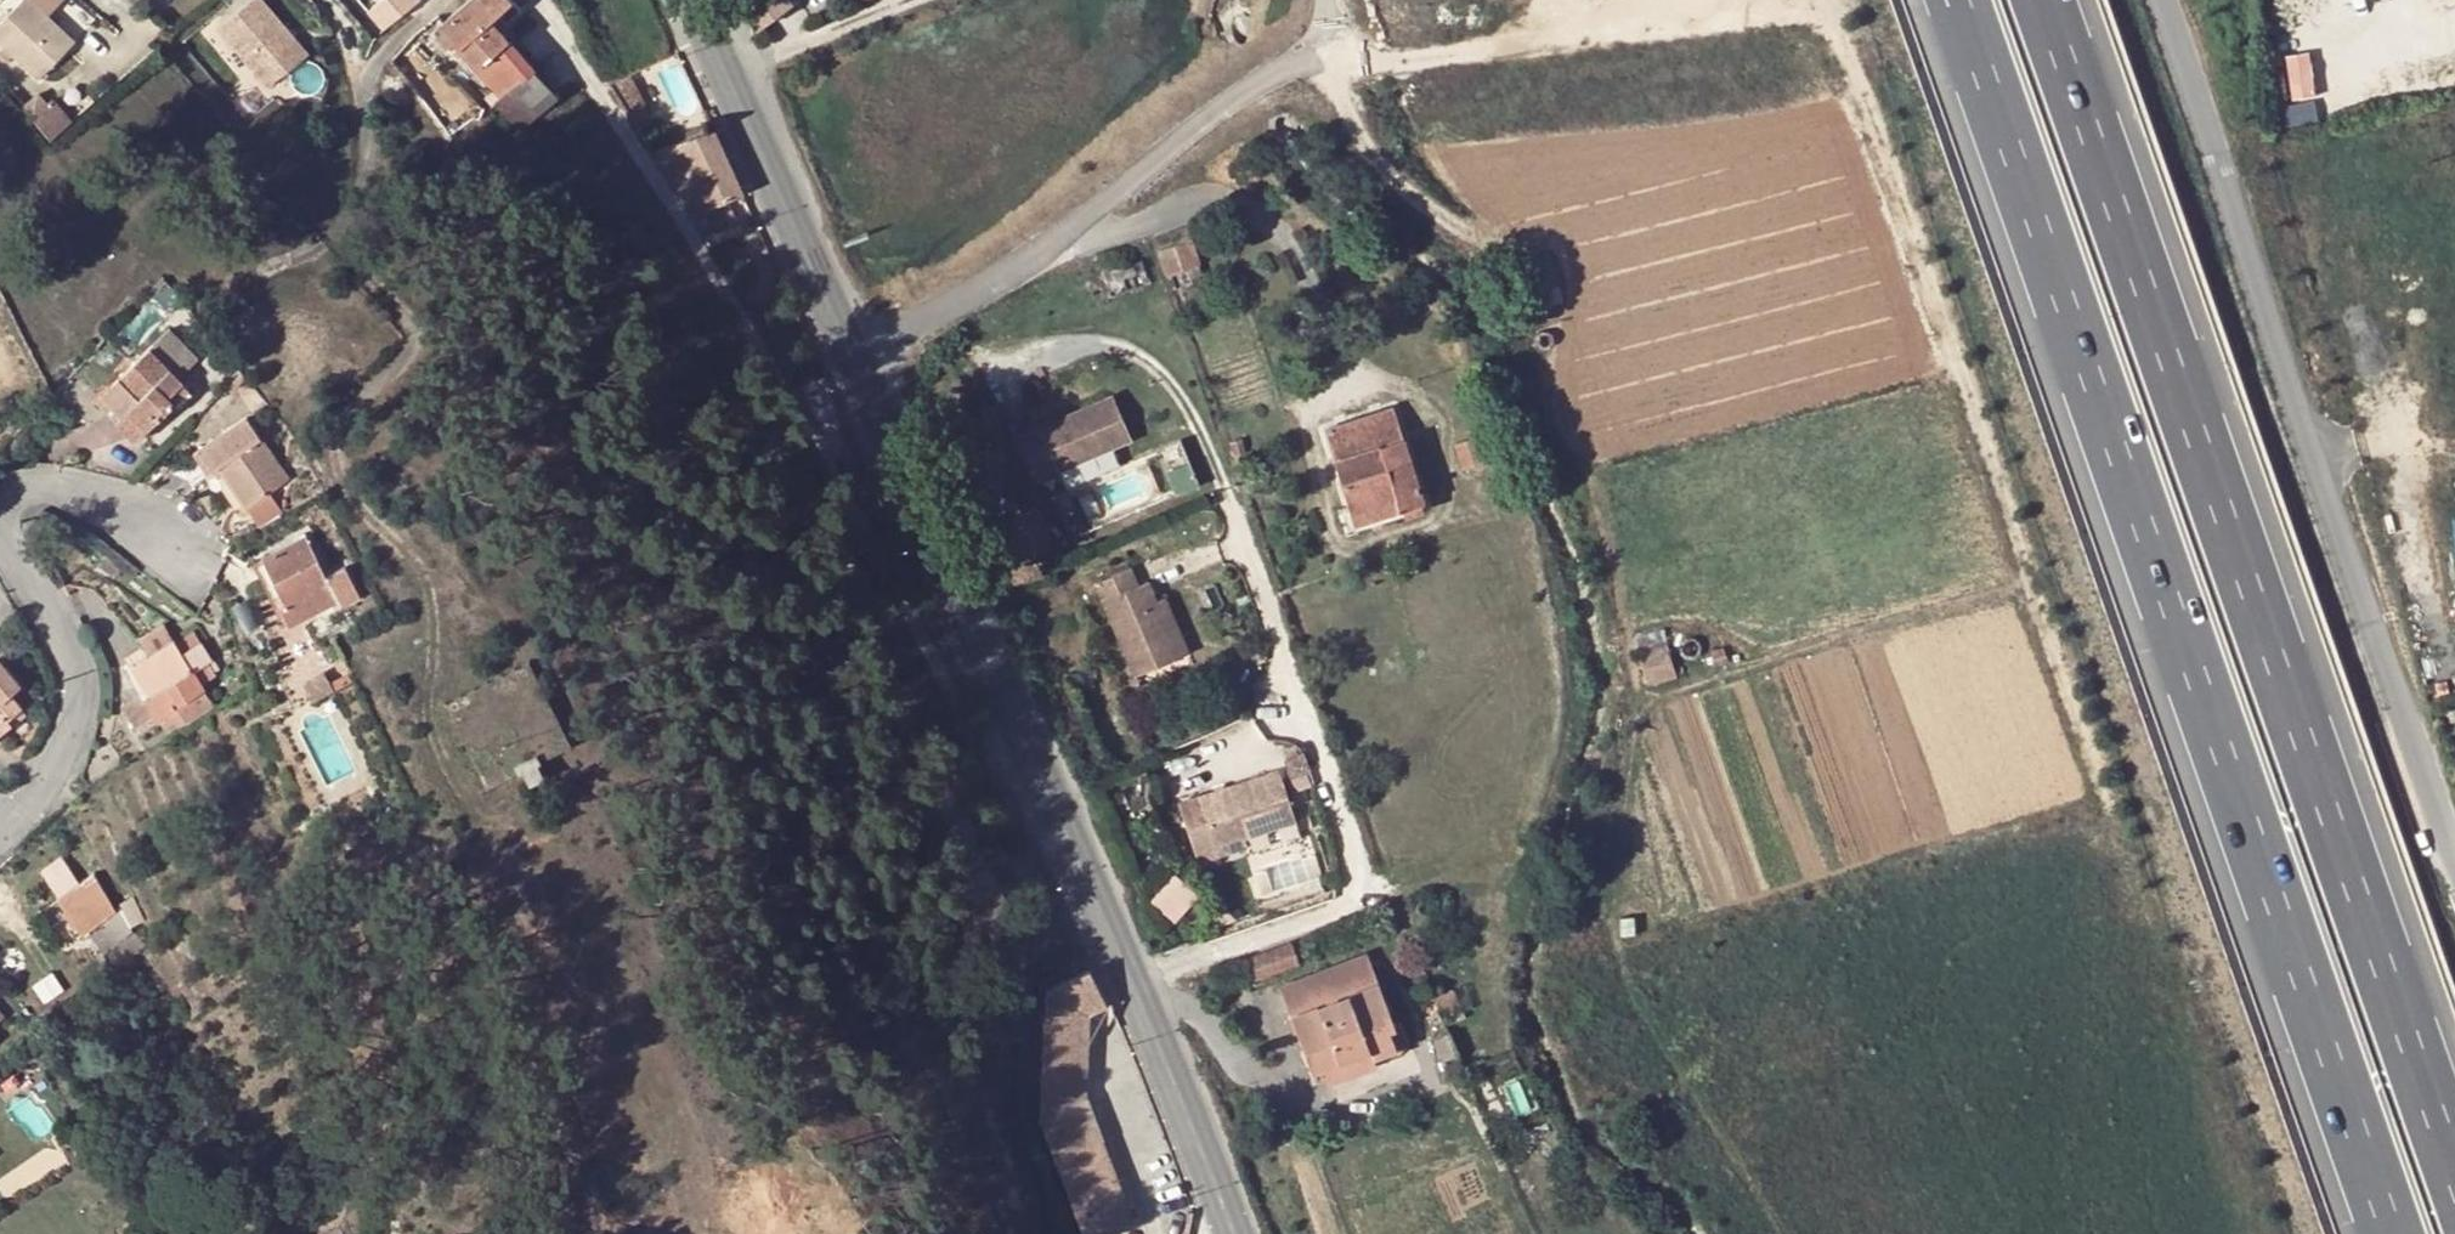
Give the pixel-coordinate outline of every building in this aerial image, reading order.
[(0,22),(0,40),(40,76),(74,38),(31,0),(21,0),(0,22)] [(217,28),(267,86),(307,51),(264,0),(248,0),(217,28)] [(424,0),(384,0),(370,13),(386,32),(424,0)] [(439,25),(488,83),(523,54),(491,17),(495,14),(504,23),(521,9),(514,0),(469,0),(439,25)] [(792,0),(740,0),(759,27),(794,2),(792,0)] [(523,54),(488,83),(500,96),(534,68),(523,54)] [(2284,102),(2317,99),(2314,56),(2281,58),(2284,102)] [(534,68),(500,96),(494,102),(518,130),(557,96),(534,68)] [(36,104),(25,114),(48,142),(64,128),(49,110),(44,113),(36,104)] [(657,153),(694,217),(725,202),(745,193),(714,126),(657,153)] [(741,235),(725,202),(694,217),(711,247),(741,235)] [(1194,242),(1161,254),(1169,280),(1180,276),(1203,267),(1194,242)] [(1517,315),(1516,328),(1526,329),(1527,316),(1517,315)] [(150,349),(97,400),(136,441),(177,402),(171,396),(183,384),(150,349)] [(189,390),(183,384),(171,396),(177,402),(189,390)] [(1115,398),(1019,441),(1039,483),(1061,474),(1115,450),(1135,441),(1115,398)] [(1328,430),(1357,519),(1398,505),(1401,514),(1427,505),(1395,409),(1328,430)] [(246,417),(200,449),(213,469),(218,466),(247,507),(289,477),(246,417)] [(1461,448),(1467,470),(1494,462),(1486,441),(1461,448)] [(1232,446),(1237,460),(1250,455),(1246,442),(1232,446)] [(1398,505),(1357,519),(1360,529),(1401,514),(1398,505)] [(1040,510),(1007,525),(1024,563),(1058,549),(1040,510)] [(307,534),(264,557),(287,602),(279,605),(289,625),(335,602),(338,606),(361,594),(347,565),(328,575),(307,534)] [(1098,587),(1139,680),(1183,660),(1159,604),(1150,585),(1141,589),(1133,571),(1098,587)] [(1192,656),(1167,601),(1159,604),(1183,660),(1192,656)] [(176,639),(167,623),(143,637),(153,653),(176,639)] [(131,666),(166,729),(178,722),(172,710),(205,690),(203,685),(218,676),(210,662),(213,660),(201,642),(183,653),(176,639),(153,653),(131,666)] [(1641,655),(1650,684),(1678,676),(1669,647),(1641,655)] [(1713,652),(1715,659),(1728,655),(1726,648),(1713,652)] [(12,725),(14,726),(8,719),(21,709),(24,706),(13,692),(20,685),(0,659),(0,735),(12,725)] [(126,705),(139,728),(152,721),(139,697),(126,705)] [(8,719),(14,726),(27,716),(21,709),(8,719)] [(1178,808),(1186,830),(1200,866),(1221,859),(1218,849),(1241,843),(1295,824),(1277,774),(1199,801),(1178,808)] [(1241,843),(1218,849),(1221,859),(1243,851),(1241,843)] [(56,854),(35,869),(79,928),(85,923),(108,954),(134,934),(118,907),(88,867),(74,878),(56,854)] [(1274,890),(1320,882),(1316,860),(1270,868),(1274,890)] [(1175,921),(1200,897),(1179,875),(1154,899),(1175,921)] [(1768,906),(1749,913),(1754,926),(1773,919),(1768,906)] [(1412,942),(1418,952),(1426,949),(1422,938),(1412,942)] [(1298,944),(1248,962),(1256,983),(1306,965),(1298,944)] [(1334,998),(1382,980),(1375,961),(1286,994),(1315,1077),(1327,1071),(1374,1056),(1377,1063),(1401,1055),(1393,1033),(1400,1031),(1384,988),(1336,1006),(1334,998)] [(1086,965),(1040,988),(1038,1113),(1087,1233),(1104,1233),(1138,1220),(1086,1092),(1089,1010),(1106,1000),(1086,965)] [(1384,988),(1382,980),(1334,998),(1336,1006),(1384,988)] [(1403,1061),(1401,1055),(1377,1063),(1374,1056),(1327,1071),(1333,1087),(1403,1061)] [(1862,1183),(1846,1189),(1852,1205),(1867,1199),(1862,1183)] [(276,1230),(278,1233),(298,1233),(291,1220),(276,1230)]
